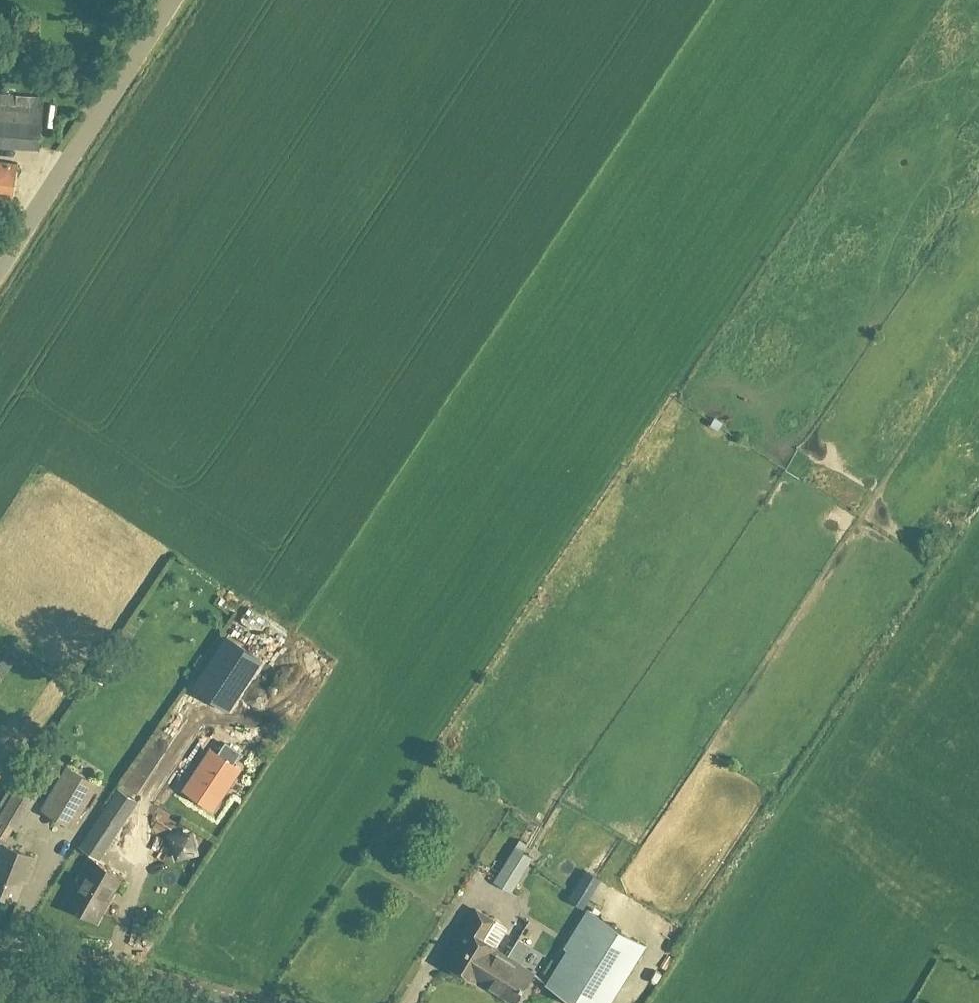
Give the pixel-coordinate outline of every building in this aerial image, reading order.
[(0,97),(0,147),(39,150),(42,100),(0,97)] [(13,202),(18,165),(0,162),(0,201),(13,202)] [(259,661),(226,640),(194,690),(227,711),(259,661)] [(210,753),(186,790),(213,808),(237,771),(230,767),(239,754),(225,745),(217,758),(210,753)] [(175,774),(191,770),(186,749),(170,753),(175,774)] [(72,830),(99,786),(67,766),(40,810),(72,830)] [(36,801),(16,790),(0,816),(0,819),(18,830),(36,801)] [(117,791),(78,849),(95,860),(133,802),(120,793),(117,791)] [(34,866),(37,860),(2,846),(0,851),(0,898),(16,904),(24,884),(27,885),(34,866)] [(516,848),(506,865),(523,875),(533,859),(516,848)] [(97,924),(122,879),(90,861),(65,906),(97,924)] [(592,872),(573,896),(587,907),(606,882),(592,872)] [(477,911),(444,964),(475,983),(477,980),(485,985),(495,970),(498,972),(507,958),(495,951),(507,931),(493,922),(494,921),(477,911)] [(590,914),(546,985),(574,1002),(610,1002),(645,948),(590,914)] [(507,958),(498,972),(495,970),(485,985),(513,1002),(516,1002),(534,975),(519,966),(531,948),(519,940),(507,958)]
